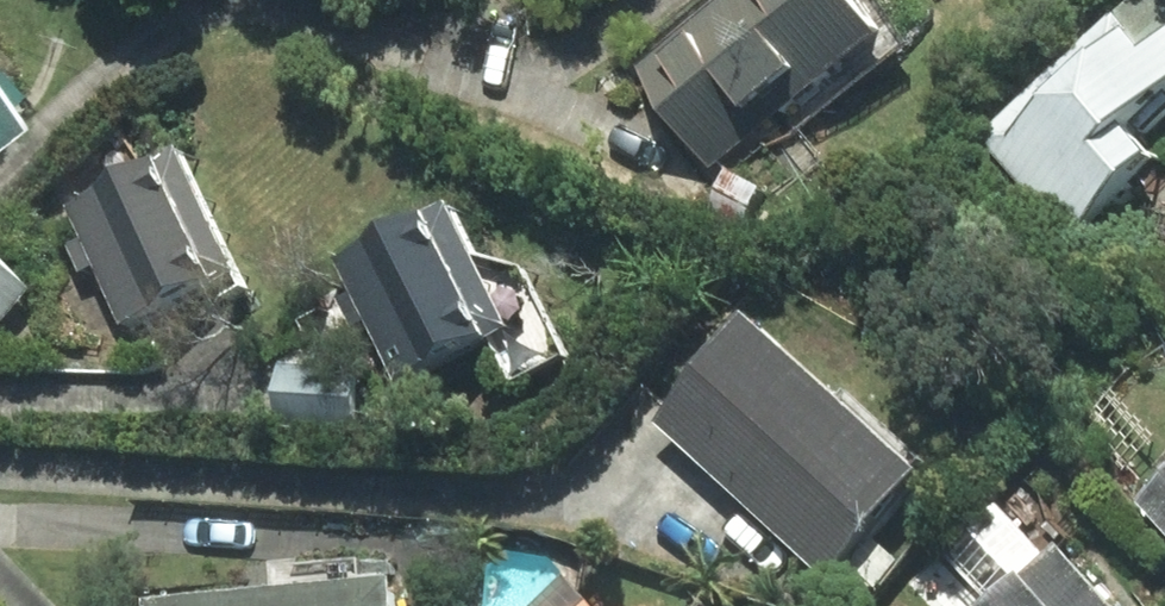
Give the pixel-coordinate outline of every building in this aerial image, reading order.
[(866,0),(701,0),(629,53),(709,165),(752,130),(765,145),(895,43),(866,0)] [(1164,85),(1164,0),(1127,0),(976,133),(1059,226),(1143,152),(1119,125),(1164,85)] [(17,130),(0,110),(0,145),(17,130)] [(237,286),(171,147),(60,200),(77,236),(64,242),(77,270),(91,263),(118,320),(211,277),(219,294),(237,286)] [(469,255),(441,200),(329,257),(392,382),(486,334),(509,379),(560,353),(516,266),(469,255)] [(27,288),(0,264),(0,318),(27,288)] [(742,319),(652,420),(820,569),(910,468),(742,319)] [(354,365),(274,361),(272,420),(352,423),(354,365)] [(1134,499),(1164,529),(1164,468),(1134,499)] [(1052,543),(983,605),(1110,605),(1052,543)] [(381,579),(139,597),(140,605),(384,605),(381,579)]
